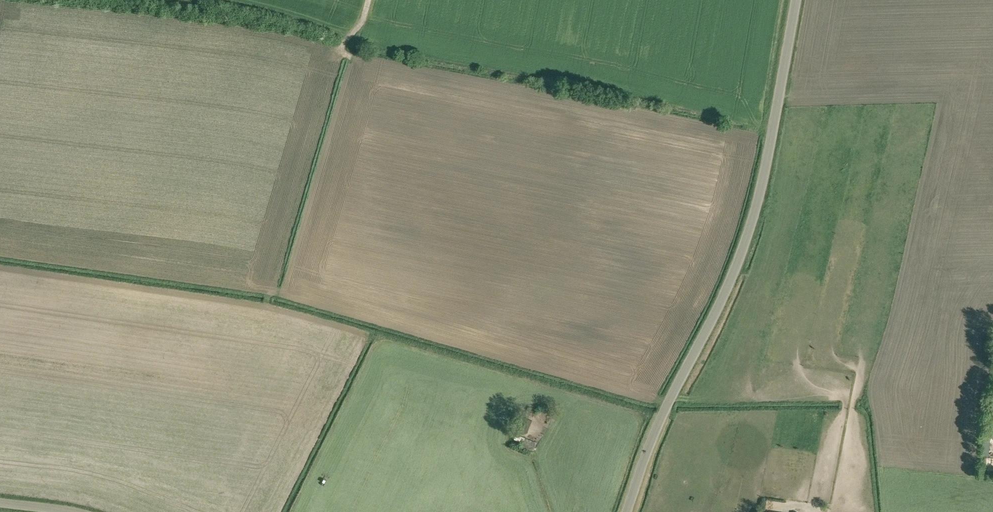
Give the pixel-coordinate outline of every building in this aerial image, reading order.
[(534,450),(537,442),(517,434),(514,439),(523,442),(522,446),(534,450)]
